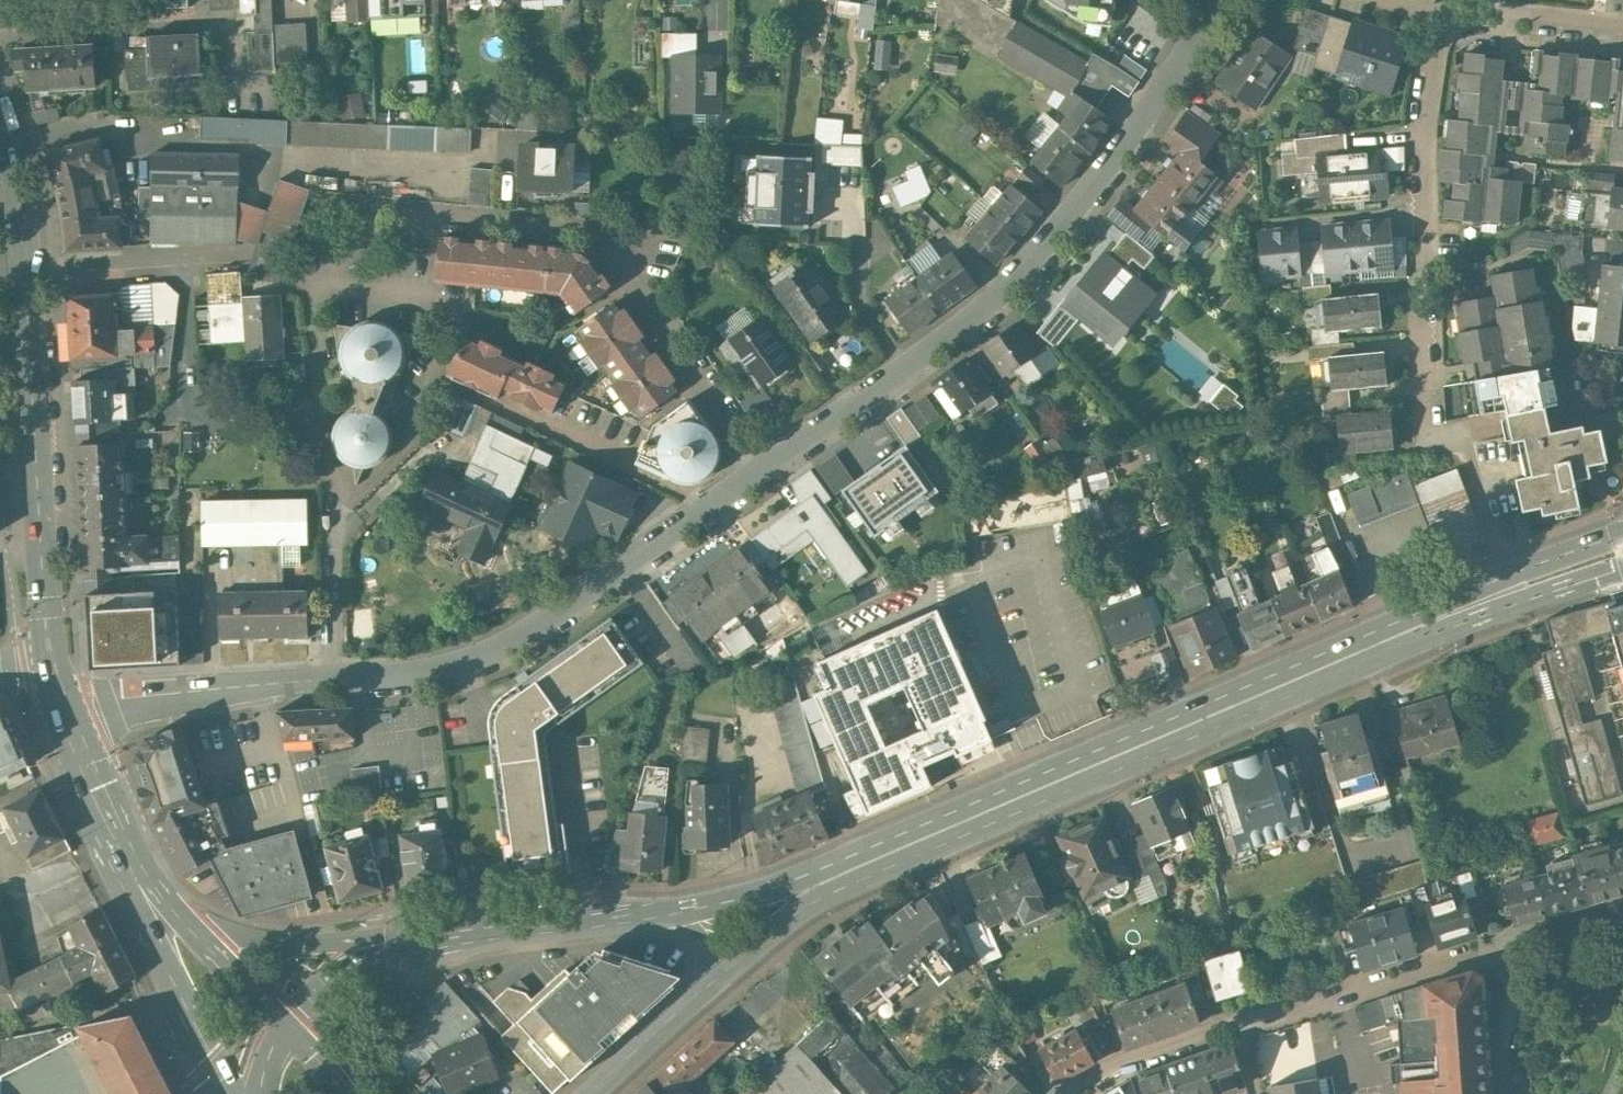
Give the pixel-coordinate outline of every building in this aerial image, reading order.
[(165,9),(187,8),(187,0),(165,0),(165,9)] [(211,9),(239,7),(238,0),(210,0),(211,9)] [(255,33),(272,32),(270,0),(253,0),(255,33)] [(348,21),(368,20),(367,0),(347,0),(348,21)] [(368,20),(427,16),(426,0),(367,0),(368,20)] [(938,8),(952,10),(954,0),(939,0),(938,8)] [(952,10),(951,25),(997,53),(1017,20),(1011,16),(1013,0),(954,0),(952,10)] [(1329,15),(1307,7),(1294,48),(1316,56),(1329,15)] [(662,30),(679,30),(679,15),(663,15),(662,30)] [(1352,22),(1329,15),(1316,56),(1339,63),(1352,22)] [(1040,34),(1017,20),(997,53),(1021,67),(1040,34)] [(1400,38),(1352,22),(1339,63),(1367,72),(1363,83),(1384,89),(1400,38)] [(305,23),(272,25),(275,64),(308,62),(305,23)] [(255,33),(248,34),(250,71),(273,70),(272,32),(255,33)] [(1254,32),(1245,45),(1243,45),(1242,46),(1240,48),(1240,49),(1239,51),(1240,53),(1221,83),(1250,102),(1262,83),(1268,87),(1289,55),(1254,32)] [(676,33),(662,33),(662,57),(676,57),(676,33)] [(697,33),(676,33),(676,57),(697,57),(697,33)] [(1088,63),(1040,34),(1021,67),(1058,89),(1065,77),(1078,85),(1079,82),(1090,64),(1088,63)] [(200,35),(146,38),(146,50),(124,51),(125,95),(201,92),(200,35)] [(889,68),(892,39),(878,38),(875,66),(889,68)] [(1154,58),(1133,44),(1125,55),(1146,70),(1154,58)] [(91,46),(24,51),(26,69),(27,91),(94,86),(91,46)] [(24,51),(16,52),(17,69),(26,69),(24,51)] [(1541,54),(1541,55),(1543,56),(1541,72),(1531,71),(1531,72),(1539,73),(1537,89),(1511,86),(1509,108),(1521,109),(1520,119),(1528,119),(1560,123),(1562,104),(1561,104),(1562,93),(1571,94),(1571,98),(1587,100),(1587,102),(1607,104),(1608,90),(1622,92),(1619,129),(1613,128),(1610,159),(1622,161),(1622,70),(1611,68),(1612,61),(1577,57),(1577,53),(1558,51),(1558,56),(1541,54)] [(1507,167),(1479,164),(1480,153),(1485,154),(1488,124),(1497,124),(1503,60),(1484,58),(1484,54),(1464,52),(1462,72),(1457,72),(1454,89),(1459,90),(1457,108),(1459,108),(1457,119),(1447,118),(1445,136),(1447,136),(1446,148),(1441,148),(1441,149),(1438,179),(1456,181),(1454,198),(1447,198),(1444,216),(1464,218),(1464,220),(1482,222),(1482,219),(1500,221),(1500,219),(1516,222),(1521,182),(1521,181),(1505,179),(1507,167)] [(1117,67),(1093,53),(1088,63),(1090,64),(1079,82),(1101,95),(1110,82),(1108,81),(1117,67)] [(1146,70),(1125,55),(1117,67),(1108,81),(1110,82),(1129,96),(1140,80),(1146,70)] [(676,57),(675,111),(717,111),(718,58),(697,57),(676,57)] [(343,116),(366,115),(364,91),(341,93),(343,116)] [(1111,122),(1071,91),(1057,110),(1066,116),(1058,128),(1088,154),(1111,122)] [(494,94),(484,108),(500,119),(510,105),(494,94)] [(1058,128),(1026,102),(1018,111),(1031,121),(1027,126),(1031,129),(1035,124),(1051,136),(1058,128)] [(33,114),(37,127),(62,121),(58,107),(33,114)] [(1220,134),(1187,111),(1168,139),(1184,150),(1185,149),(1200,161),(1205,155),(1206,156),(1220,134)] [(442,127),(202,117),(201,136),(238,138),(238,141),(252,141),(252,142),(440,153),(442,127)] [(1560,123),(1528,119),(1524,150),(1563,155),(1565,142),(1566,142),(1569,124),(1560,123)] [(1088,154),(1058,128),(1051,136),(1035,124),(1031,129),(1025,136),(1040,149),(1071,175),(1088,154)] [(469,128),(442,127),(440,153),(468,154),(469,128)] [(1345,133),(1294,139),(1295,151),(1296,159),(1317,158),(1316,154),(1346,152),(1345,133)] [(97,141),(45,154),(54,180),(63,218),(65,250),(119,246),(118,217),(99,218),(95,199),(88,173),(104,169),(104,167),(97,141)] [(862,145),(822,144),(821,164),(863,166),(862,145)] [(555,149),(539,148),(540,146),(520,145),(519,189),(535,190),(535,198),(554,196),(555,191),(572,192),(573,163),(574,148),(555,147),(555,149)] [(587,148),(574,148),(573,163),(586,163),(587,148)] [(1071,175),(1040,149),(1030,162),(1061,186),(1071,175)] [(1200,161),(1185,149),(1184,150),(1161,180),(1192,205),(1216,175),(1221,168),(1206,156),(1205,155),(1200,161)] [(1346,152),(1316,154),(1318,171),(1320,201),(1390,196),(1387,172),(1381,172),(1378,149),(1346,152)] [(1295,151),(1282,152),(1283,165),(1296,164),(1297,164),(1296,159),(1295,151)] [(239,155),(153,153),(152,187),(151,213),(151,242),(236,244),(239,155)] [(746,209),(755,209),(755,225),(809,227),(809,212),(813,212),(815,173),(811,173),(812,158),(758,155),(757,170),(747,170),(746,209)] [(1317,158),(1296,159),(1297,164),(1296,164),(1297,173),(1318,171),(1317,158)] [(1537,163),(1507,160),(1507,167),(1505,179),(1521,181),(1521,182),(1534,183),(1537,163)] [(104,169),(88,173),(95,199),(117,194),(111,166),(104,167),(104,169)] [(495,170),(471,167),(467,205),(492,207),(495,170)] [(912,183),(894,191),(901,206),(925,196),(919,180),(923,178),(918,167),(907,171),(912,183)] [(313,178),(283,168),(279,179),(310,189),(313,178)] [(1044,183),(1026,168),(1017,178),(1035,193),(1044,183)] [(1615,174),(1590,171),(1589,180),(1584,180),(1583,191),(1611,194),(1612,189),(1613,189),(1615,174)] [(1216,175),(1192,205),(1198,210),(1222,180),(1216,175)] [(310,189),(279,179),(261,230),(292,241),(310,189)] [(1161,180),(1136,210),(1172,240),(1185,224),(1180,220),(1192,205),(1161,180)] [(152,187),(139,186),(138,213),(151,213),(152,187)] [(1011,186),(993,207),(1022,232),(1023,233),(1041,211),(1011,186)] [(1612,189),(1611,194),(1609,225),(1622,227),(1622,190),(1613,189),(1612,189)] [(1611,194),(1583,191),(1579,224),(1609,228),(1609,225),(1611,194)] [(1140,221),(1118,203),(1108,215),(1130,233),(1140,221)] [(993,207),(967,238),(996,263),(1022,232),(993,207)] [(1388,222),(1355,225),(1359,269),(1392,266),(1390,246),(1392,245),(1391,230),(1389,230),(1388,222)] [(1355,225),(1320,228),(1322,244),(1324,243),(1326,271),(1359,269),(1355,225)] [(1098,227),(1084,244),(1103,260),(1113,248),(1117,243),(1098,227)] [(292,241),(261,230),(246,275),(279,281),(292,241)] [(1294,230),(1261,233),(1261,242),(1259,242),(1260,257),(1263,257),(1265,277),(1298,274),(1294,230)] [(1584,236),(1552,232),(1562,282),(1589,276),(1582,251),(1584,236)] [(548,248),(439,237),(435,282),(544,293),(548,248)] [(573,251),(548,248),(544,293),(560,294),(574,314),(610,288),(591,261),(590,261),(588,258),(586,257),(579,253),(573,251)] [(927,271),(910,248),(900,254),(917,278),(927,271)] [(1107,263),(1070,307),(1095,327),(1120,298),(1125,302),(1147,276),(1113,248),(1103,260),(1107,263)] [(927,271),(917,278),(941,311),(977,286),(953,253),(927,271)] [(807,262),(793,271),(791,267),(768,283),(780,300),(783,298),(811,337),(842,315),(823,289),(831,283),(820,267),(814,271),(807,262)] [(1603,266),(1599,311),(1595,343),(1622,345),(1621,346),(1622,346),(1622,268),(1603,266)] [(1531,268),(1490,275),(1494,296),(1456,302),(1461,331),(1458,332),(1463,364),(1478,362),(1481,380),(1549,369),(1553,368),(1541,302),(1537,303),(1534,289),(1531,268)] [(241,273),(206,275),(208,304),(242,302),(242,296),(241,273)] [(917,278),(885,301),(910,334),(941,311),(917,278)] [(165,282),(151,283),(153,326),(134,328),(135,352),(131,352),(131,367),(134,367),(170,366),(179,295),(165,282)] [(1331,298),(1330,284),(1302,287),(1304,302),(1322,301),(1322,299),(1331,298)] [(114,292),(69,294),(71,355),(116,353),(115,328),(114,292)] [(1331,298),(1322,299),(1322,301),(1326,332),(1327,332),(1327,331),(1379,327),(1379,328),(1381,327),(1378,293),(1376,293),(1376,294),(1331,298)] [(242,302),(208,304),(210,343),(246,341),(247,360),(284,358),(281,294),(242,296),(242,302)] [(613,304),(577,329),(585,342),(581,345),(588,355),(635,322),(626,309),(620,314),(613,304)] [(1599,311),(1575,308),(1573,329),(1575,341),(1595,343),(1599,311)] [(759,317),(721,345),(732,361),(739,357),(756,381),(760,386),(792,363),(759,317)] [(378,321),(371,321),(364,322),(360,323),(357,324),(353,326),(334,324),(342,377),(352,382),(348,390),(343,388),(348,420),(346,422),(344,425),(343,428),(341,431),(341,434),(341,438),(341,442),(342,445),(345,451),(348,455),(350,456),(353,458),(357,484),(367,460),(371,459),(375,457),(378,454),(380,453),(382,450),(384,446),(385,444),(385,441),(386,437),(385,433),(384,431),(383,428),(382,426),(381,425),(388,406),(377,402),(381,393),(392,398),(417,334),(398,332),(395,329),(392,327),(389,325),(386,324),(382,322),(378,321)] [(635,322),(588,355),(598,368),(602,364),(608,373),(645,348),(639,339),(645,335),(635,322)] [(1014,323),(983,344),(1005,375),(1014,369),(1030,358),(1036,354),(1014,323)] [(135,352),(134,328),(115,328),(116,353),(131,352),(135,352)] [(480,342),(465,335),(446,375),(498,399),(502,389),(516,358),(501,352),(502,348),(482,339),(480,342)] [(828,365),(812,342),(801,350),(816,373),(828,365)] [(1354,343),(1308,347),(1310,360),(1328,359),(1328,358),(1355,355),(1354,343)] [(645,348),(608,373),(615,382),(610,385),(620,399),(666,366),(657,353),(651,357),(645,348)] [(116,353),(71,355),(72,370),(83,369),(131,367),(131,352),(116,353)] [(1355,355),(1328,358),(1328,359),(1332,391),(1333,390),(1336,389),(1348,388),(1385,385),(1385,386),(1387,386),(1384,352),(1382,353),(1355,355)] [(732,361),(730,363),(729,365),(730,368),(745,389),(756,381),(739,357),(732,361)] [(528,361),(527,364),(516,358),(502,389),(512,394),(511,397),(540,410),(541,407),(553,413),(567,382),(554,376),(555,373),(528,361)] [(967,358),(936,379),(947,393),(940,399),(954,418),(968,408),(991,391),(967,358)] [(1043,376),(1030,358),(1014,369),(1027,388),(1043,376)] [(666,366),(620,399),(629,411),(634,408),(641,418),(677,392),(671,383),(676,379),(666,366)] [(136,394),(134,367),(131,367),(83,369),(84,378),(117,376),(118,395),(136,394)] [(1481,380),(1471,382),(1474,399),(1469,399),(1472,417),(1505,412),(1506,417),(1543,409),(1557,406),(1549,369),(1481,380)] [(84,378),(74,378),(76,422),(112,420),(111,399),(118,399),(118,395),(117,376),(84,378)] [(1348,388),(1336,389),(1337,403),(1350,402),(1348,388)] [(991,391),(968,408),(976,419),(999,403),(991,391)] [(478,404),(452,393),(438,425),(463,437),(478,404)] [(926,395),(904,410),(919,432),(941,416),(926,395)] [(690,399),(654,424),(635,463),(674,481),(681,483),(689,484),(697,483),(703,480),(707,478),(710,475),(713,472),(716,468),(719,463),(720,457),(721,454),(721,448),(720,446),(718,440),(718,438),(713,431),(709,426),(690,399)] [(1350,402),(1337,403),(1338,415),(1351,414),(1350,402)] [(901,409),(887,419),(902,441),(916,430),(901,409)] [(1543,409),(1506,417),(1511,442),(1523,440),(1549,434),(1543,409)] [(1338,415),(1336,415),(1340,452),(1340,454),(1355,452),(1391,448),(1391,449),(1392,449),(1389,410),(1387,411),(1388,411),(1351,414),(1338,415)] [(120,433),(119,420),(112,420),(76,422),(77,435),(120,433)] [(535,447),(487,424),(470,462),(497,474),(488,494),(510,504),(535,447)] [(1549,434),(1523,440),(1530,477),(1515,480),(1521,512),(1540,508),(1542,516),(1579,508),(1573,482),(1589,479),(1587,467),(1606,463),(1599,431),(1584,434),(1582,427),(1549,434)] [(120,433),(77,435),(77,445),(120,443),(120,433)] [(1056,439),(1044,447),(1053,459),(1064,451),(1056,439)] [(1037,440),(1025,449),(1040,469),(1045,466),(1052,460),(1037,440)] [(120,443),(77,445),(79,496),(125,495),(122,443),(120,443)] [(905,444),(846,486),(861,507),(859,508),(865,518),(867,516),(871,521),(913,492),(919,501),(936,489),(905,444)] [(1340,452),(1327,453),(1328,467),(1356,465),(1355,452),(1340,454),(1340,452)] [(1102,453),(1069,460),(1073,476),(1074,476),(1074,475),(1104,468),(1104,469),(1105,468),(1102,453)] [(1059,471),(1052,460),(1045,466),(1052,476),(1059,471)] [(571,462),(541,527),(588,549),(598,529),(617,538),(623,527),(625,528),(634,508),(632,507),(637,495),(617,486),(618,484),(571,462)] [(810,469),(799,478),(811,495),(812,494),(820,506),(831,498),(810,469)] [(488,494),(437,471),(415,519),(440,530),(446,518),(478,533),(468,555),(484,562),(510,504),(488,494)] [(1405,473),(1368,487),(1368,486),(1347,495),(1359,525),(1416,502),(1405,473)] [(811,495),(750,539),(751,539),(764,559),(806,529),(847,586),(866,572),(820,506),(812,494),(811,495)] [(125,495),(79,496),(82,572),(116,571),(116,566),(128,565),(128,562),(148,562),(147,537),(126,538),(125,495)] [(306,498),(201,500),(202,545),(235,544),(283,543),(300,542),(307,542),(306,498)] [(1344,548),(1330,511),(1315,517),(1327,546),(1330,553),(1344,548)] [(1273,526),(1261,531),(1270,554),(1282,549),(1273,526)] [(178,536),(147,537),(148,562),(179,560),(178,536)] [(764,559),(751,539),(750,539),(740,547),(756,569),(766,561),(764,559)] [(300,542),(283,543),(283,563),(300,563),(300,542)] [(283,543),(235,544),(237,591),(220,592),(220,636),(289,636),(289,639),(307,638),(307,634),(308,634),(308,607),(307,590),(289,590),(289,593),(284,593),(283,563),(283,543)] [(1327,546),(1311,553),(1321,578),(1338,571),(1330,553),(1327,546)] [(740,547),(706,571),(743,623),(777,599),(756,569),(740,547)] [(1171,615),(1168,616),(1194,675),(1234,658),(1225,638),(1226,637),(1221,626),(1219,627),(1215,616),(1204,589),(1198,575),(1199,575),(1196,566),(1194,567),(1191,561),(1160,578),(1171,615)] [(1287,564),(1272,570),(1281,594),(1297,588),(1287,564)] [(1258,603),(1245,568),(1227,575),(1238,603),(1241,610),(1258,603)] [(706,571),(672,595),(688,617),(709,647),(724,636),(743,623),(706,571)] [(1321,578),(1306,584),(1319,617),(1321,620),(1352,605),(1338,571),(1321,578)] [(1238,603),(1227,575),(1216,580),(1218,584),(1227,607),(1238,603)] [(111,577),(84,578),(86,608),(113,607),(111,577)] [(1218,584),(1208,588),(1204,589),(1215,616),(1228,611),(1227,607),(1218,584)] [(1281,594),(1270,599),(1283,633),(1319,617),(1306,584),(1297,588),(1281,594)] [(178,586),(159,587),(159,599),(167,598),(168,604),(179,604),(178,586)] [(688,617),(672,595),(661,603),(677,625),(688,617)] [(1143,599),(1102,615),(1115,650),(1132,643),(1131,640),(1155,631),(1143,599)] [(1241,610),(1237,612),(1251,649),(1284,635),(1283,633),(1270,599),(1241,610)] [(1613,599),(1543,619),(1551,647),(1577,640),(1610,630),(1604,609),(1615,606),(1613,599)] [(113,607),(86,608),(89,670),(182,666),(179,604),(168,604),(113,607)] [(1615,606),(1604,609),(1610,630),(1622,674),(1622,604),(1615,606)] [(321,607),(308,607),(308,634),(322,633),(321,607)] [(992,741),(983,721),(985,720),(952,647),(937,611),(818,663),(820,667),(817,668),(826,689),(813,695),(866,814),(929,786),(921,767),(955,752),(956,756),(992,741)] [(743,623),(724,636),(736,653),(755,639),(743,623)] [(521,692),(506,703),(502,706),(498,713),(496,720),(496,723),(497,729),(499,743),(490,744),(507,875),(546,870),(545,869),(555,868),(536,729),(558,713),(563,721),(644,663),(616,624),(537,680),(532,673),(516,685),(521,692)] [(1610,630),(1577,640),(1593,695),(1575,700),(1582,722),(1600,717),(1622,793),(1622,674),(1610,630)] [(1600,717),(1582,722),(1575,700),(1593,695),(1577,640),(1551,647),(1540,650),(1584,804),(1622,793),(1600,717)] [(794,679),(769,686),(787,747),(811,740),(794,679)] [(1445,698),(1416,707),(1415,706),(1414,706),(1416,711),(1394,718),(1406,755),(1435,746),(1436,750),(1460,743),(1445,697),(1444,697),(1445,698)] [(353,707),(275,711),(284,740),(311,739),(355,737),(353,707)] [(29,766),(8,716),(3,718),(0,712),(0,778),(29,766)] [(1359,719),(1321,731),(1327,751),(1321,753),(1339,811),(1389,796),(1375,749),(1369,751),(1359,719)] [(709,729),(684,726),(680,764),(705,767),(709,729)] [(183,730),(170,734),(169,732),(159,736),(158,734),(147,738),(144,744),(146,752),(138,754),(135,761),(139,772),(140,772),(144,787),(143,787),(149,805),(150,805),(155,820),(154,821),(154,822),(207,804),(183,730)] [(311,739),(284,740),(287,753),(313,745),(311,739)] [(811,740),(787,747),(801,796),(810,792),(825,788),(811,740)] [(313,745),(287,753),(302,805),(328,799),(313,745)] [(1273,748),(1216,766),(1222,782),(1208,787),(1213,801),(1212,801),(1228,854),(1311,828),(1314,827),(1304,795),(1297,775),(1292,760),(1279,765),(1273,748)] [(667,767),(639,764),(634,813),(661,816),(667,767)] [(385,791),(384,765),(350,766),(351,792),(385,791)] [(1416,786),(1410,765),(1395,770),(1402,791),(1416,786)] [(34,784),(0,800),(0,859),(56,980),(112,955),(34,784)] [(725,784),(691,786),(692,806),(689,806),(689,826),(686,826),(687,847),(727,846),(725,784)] [(1166,785),(1153,791),(1154,792),(1133,802),(1146,832),(1152,845),(1154,845),(1159,858),(1178,850),(1172,837),(1190,828),(1184,816),(1185,815),(1177,797),(1176,798),(1171,785),(1167,786),(1166,785)] [(825,788),(810,792),(823,820),(833,817),(825,788)] [(1318,791),(1304,795),(1314,827),(1311,828),(1313,833),(1330,828),(1318,791)] [(801,796),(754,817),(764,840),(757,844),(766,863),(795,850),(807,845),(829,835),(823,820),(810,792),(801,796)] [(207,804),(154,822),(180,873),(215,855),(227,849),(227,848),(221,837),(229,834),(217,800),(207,804)] [(384,812),(371,813),(374,837),(387,835),(384,812)] [(634,813),(632,813),(630,830),(629,841),(625,840),(622,867),(623,867),(659,871),(664,816),(661,816),(634,813)] [(1087,822),(1086,821),(1085,822),(1085,821),(1073,826),(1073,827),(1071,828),(1071,829),(1056,835),(1066,857),(1066,863),(1068,868),(1070,872),(1074,877),(1083,897),(1103,889),(1104,891),(1106,893),(1108,895),(1111,896),(1115,897),(1119,896),(1122,894),(1123,893),(1126,890),(1127,888),(1127,886),(1128,883),(1127,878),(1130,877),(1120,855),(1121,855),(1122,848),(1118,840),(1113,836),(1112,836),(1103,815),(1087,822)] [(1557,815),(1529,823),(1534,842),(1562,834),(1557,815)] [(436,819),(422,821),(423,832),(438,830),(436,819)] [(563,823),(557,824),(557,820),(555,820),(561,868),(563,867),(563,863),(568,862),(563,823)] [(630,830),(616,829),(605,870),(623,872),(623,867),(622,867),(625,840),(629,841),(630,830)] [(423,832),(401,835),(403,849),(402,850),(404,864),(405,864),(407,882),(446,877),(445,868),(442,842),(440,830),(438,830),(423,832)] [(235,846),(227,848),(227,849),(215,855),(246,912),(308,893),(291,831),(235,846)] [(1152,845),(1146,832),(1133,838),(1137,848),(1148,874),(1153,885),(1165,880),(1157,859),(1159,858),(1154,845),(1152,845)] [(368,834),(327,845),(332,863),(331,864),(335,879),(337,879),(342,897),(382,885),(377,868),(379,868),(374,851),(372,851),(368,834)] [(454,840),(442,842),(445,868),(458,867),(454,840)] [(1572,854),(1575,865),(1587,903),(1622,893),(1622,881),(1622,877),(1617,877),(1610,851),(1608,844),(1572,854)] [(1610,851),(1617,877),(1622,877),(1622,881),(1622,847),(1610,851)] [(1121,855),(1120,855),(1130,877),(1131,881),(1148,874),(1137,848),(1121,855)] [(1026,851),(999,863),(998,860),(987,864),(989,867),(968,877),(988,924),(1018,911),(1019,913),(1020,915),(1022,916),(1025,918),(1030,919),(1034,918),(1037,917),(1039,915),(1041,913),(1042,911),(1043,909),(1043,905),(1042,901),(1046,899),(1026,851)] [(1421,859),(1348,881),(1356,905),(1428,883),(1421,859)] [(1575,865),(1535,877),(1545,914),(1587,903),(1575,865)] [(1470,872),(1457,876),(1463,892),(1465,898),(1477,895),(1470,872)] [(1545,914),(1535,877),(1504,886),(1509,905),(1515,924),(1545,914)] [(1423,886),(1408,891),(1415,915),(1427,911),(1425,904),(1428,903),(1423,886)] [(1504,886),(1492,889),(1498,908),(1509,905),(1504,886)] [(877,929),(918,984),(932,973),(940,984),(966,963),(955,950),(960,946),(940,921),(935,914),(943,907),(931,892),(916,903),(913,900),(877,929)] [(1428,903),(1425,904),(1427,911),(1438,945),(1476,934),(1465,898),(1463,892),(1428,903)] [(1401,908),(1349,924),(1362,970),(1415,953),(1401,908)] [(0,910),(0,1006),(36,989),(0,910)] [(966,963),(940,984),(932,973),(918,984),(892,1005),(887,999),(862,1018),(866,1023),(873,1018),(918,1075),(998,999),(977,951),(966,925),(961,912),(940,921),(960,946),(955,950),(966,963)] [(1335,917),(1323,921),(1330,946),(1342,943),(1335,917)] [(918,984),(877,929),(870,920),(858,929),(855,925),(814,958),(843,994),(862,1018),(887,999),(892,1005),(918,984)] [(990,946),(979,920),(966,925),(977,951),(990,946)] [(587,958),(570,974),(565,969),(532,1000),(525,992),(529,989),(520,979),(510,988),(509,987),(494,1001),(515,1024),(501,1036),(552,1092),(569,1077),(571,1080),(590,1063),(589,1063),(604,1049),(605,1049),(606,1048),(606,1047),(621,1033),(622,1034),(623,1033),(623,1032),(638,1018),(639,1019),(640,1017),(655,1003),(656,1003),(657,1002),(657,1001),(668,991),(669,991),(674,987),(672,985),(669,973),(670,970),(664,968),(663,968),(648,964),(649,963),(647,962),(646,963),(627,957),(627,956),(625,955),(625,956),(605,950),(606,949),(604,948),(602,952),(603,952),(600,961),(599,962),(597,962),(588,959),(587,958)] [(1239,951),(1205,962),(1217,1000),(1250,990),(1239,951)] [(1471,972),(1401,993),(1404,1021),(1397,1023),(1400,1074),(1401,1081),(1439,1077),(1440,1078),(1488,1075),(1481,979),(1471,972)] [(1198,974),(1183,979),(1185,984),(1192,1001),(1204,998),(1198,974)] [(428,1007),(403,1029),(389,1013),(369,1031),(395,1060),(427,1032),(462,1000),(446,982),(436,990),(441,996),(428,1007)] [(1185,984),(1111,1010),(1125,1049),(1199,1022),(1192,1001),(1185,984)] [(414,991),(389,1013),(403,1029),(428,1007),(414,991)] [(1401,993),(1378,1000),(1386,1025),(1387,1025),(1387,1026),(1397,1023),(1404,1021),(1401,993)] [(843,994),(824,1011),(827,1014),(841,1030),(842,1030),(899,1093),(921,1093),(866,1023),(862,1018),(843,994)] [(462,1000),(427,1032),(444,1051),(480,1019),(462,1000)] [(1378,1000),(1354,1008),(1358,1021),(1359,1024),(1362,1032),(1386,1025),(1378,1000)] [(827,1014),(798,1042),(812,1057),(841,1030),(827,1014)] [(131,1017),(80,1027),(114,1093),(171,1093),(131,1017)] [(647,1082),(658,1093),(692,1093),(684,1086),(733,1041),(714,1021),(647,1082)] [(80,1027),(79,1023),(0,1040),(0,1093),(114,1093),(80,1027)] [(1075,1029),(1038,1049),(1055,1083),(1094,1063),(1075,1029)] [(842,1030),(841,1030),(812,1057),(810,1059),(840,1093),(899,1093),(842,1030)] [(444,1051),(434,1055),(450,1093),(498,1075),(482,1034),(444,1051)] [(1001,1047),(995,1043),(978,1061),(992,1074),(976,1090),(980,1093),(1032,1093),(1010,1074),(1026,1057),(1013,1035),(1001,1047)] [(810,1059),(812,1057),(798,1042),(742,1093),(840,1093),(810,1059)] [(1198,1055),(1211,1093),(1217,1093),(1245,1084),(1232,1044),(1198,1055)] [(1164,1067),(1173,1093),(1211,1093),(1198,1055),(1164,1067)] [(1131,1079),(1137,1093),(1173,1093),(1164,1067),(1131,1079)] [(1431,1079),(1432,1093),(1489,1093),(1488,1075),(1440,1078),(1431,1079)] [(434,1076),(421,1088),(426,1093),(451,1093),(450,1093),(434,1076)] [(1324,1078),(1327,1093),(1335,1093),(1332,1077),(1324,1078)] [(1401,1081),(1402,1093),(1432,1093),(1431,1079),(1440,1078),(1439,1077),(1401,1081)] [(1108,1091),(1110,1093),(1137,1093),(1131,1079),(1130,1079),(1129,1078),(1108,1091)] [(1270,1087),(1271,1093),(1320,1093),(1318,1079),(1270,1087)] [(634,1093),(658,1093),(647,1082),(634,1093)]
